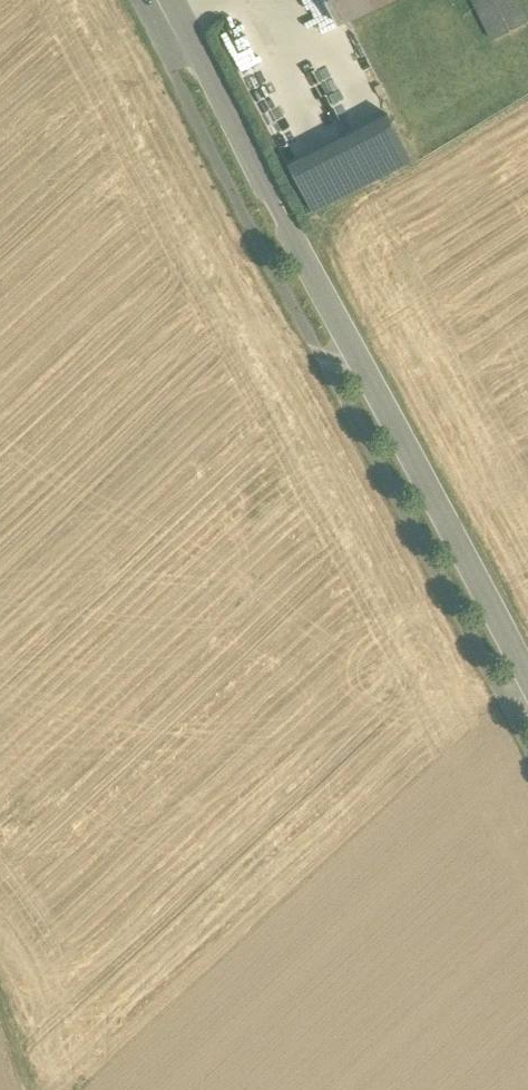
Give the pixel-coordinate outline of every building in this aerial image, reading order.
[(367,0),(328,0),(339,24),(371,9),(367,0)] [(371,9),(390,0),(367,0),(371,9)] [(492,39),(527,21),(517,0),(472,0),(492,39)] [(387,116),(288,168),(312,212),(411,160),(387,116)]
